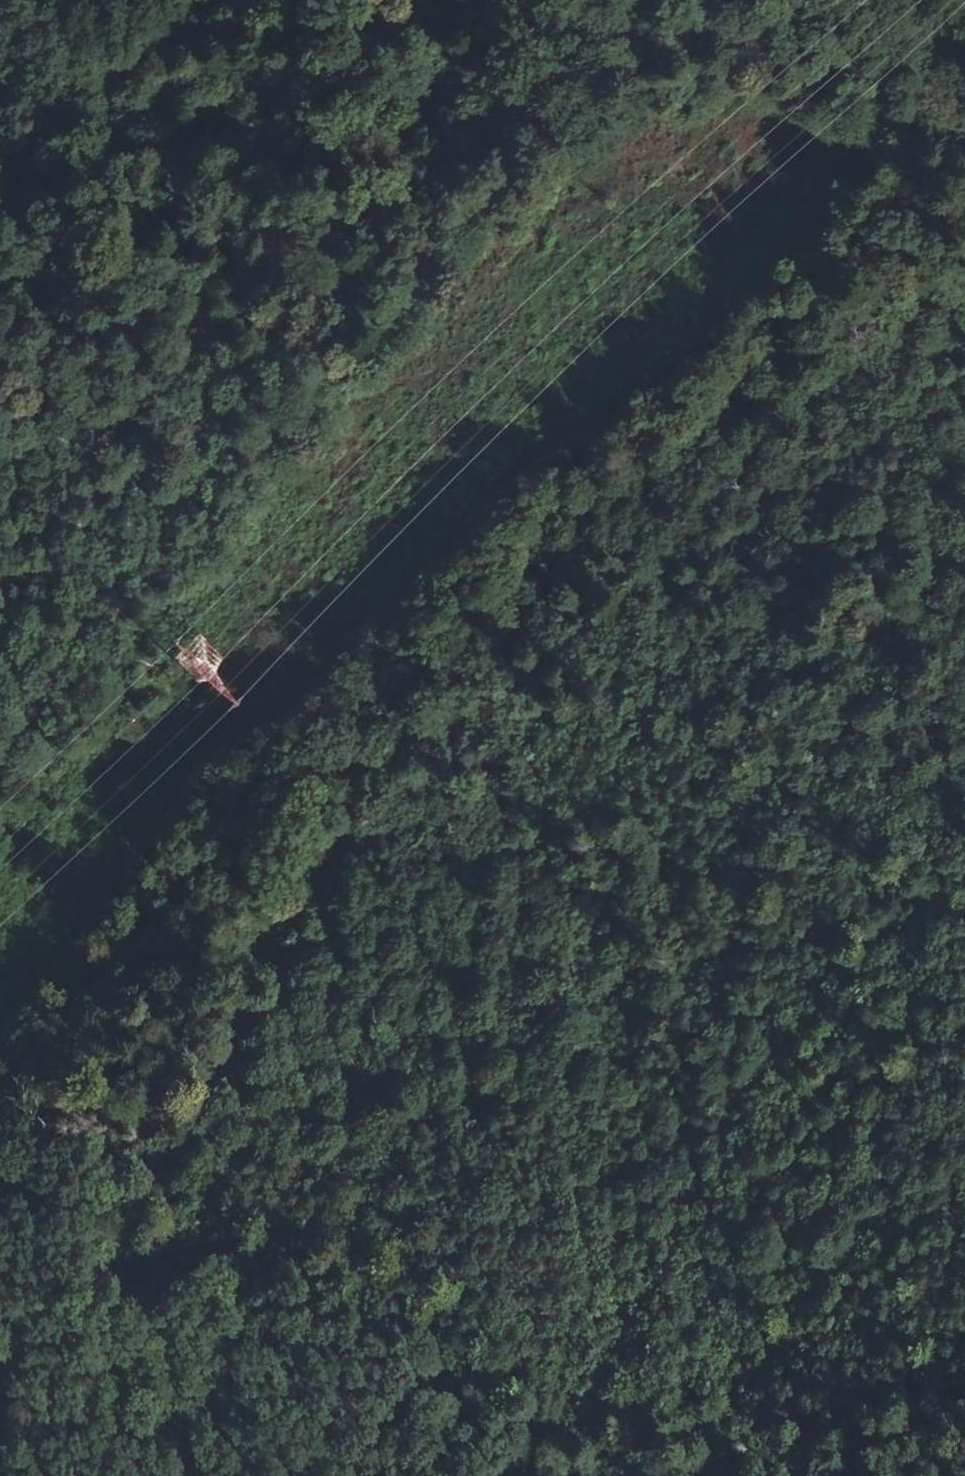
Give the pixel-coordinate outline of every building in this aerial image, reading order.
[(174,662),(207,682),(226,653),(193,632),(174,662)]
